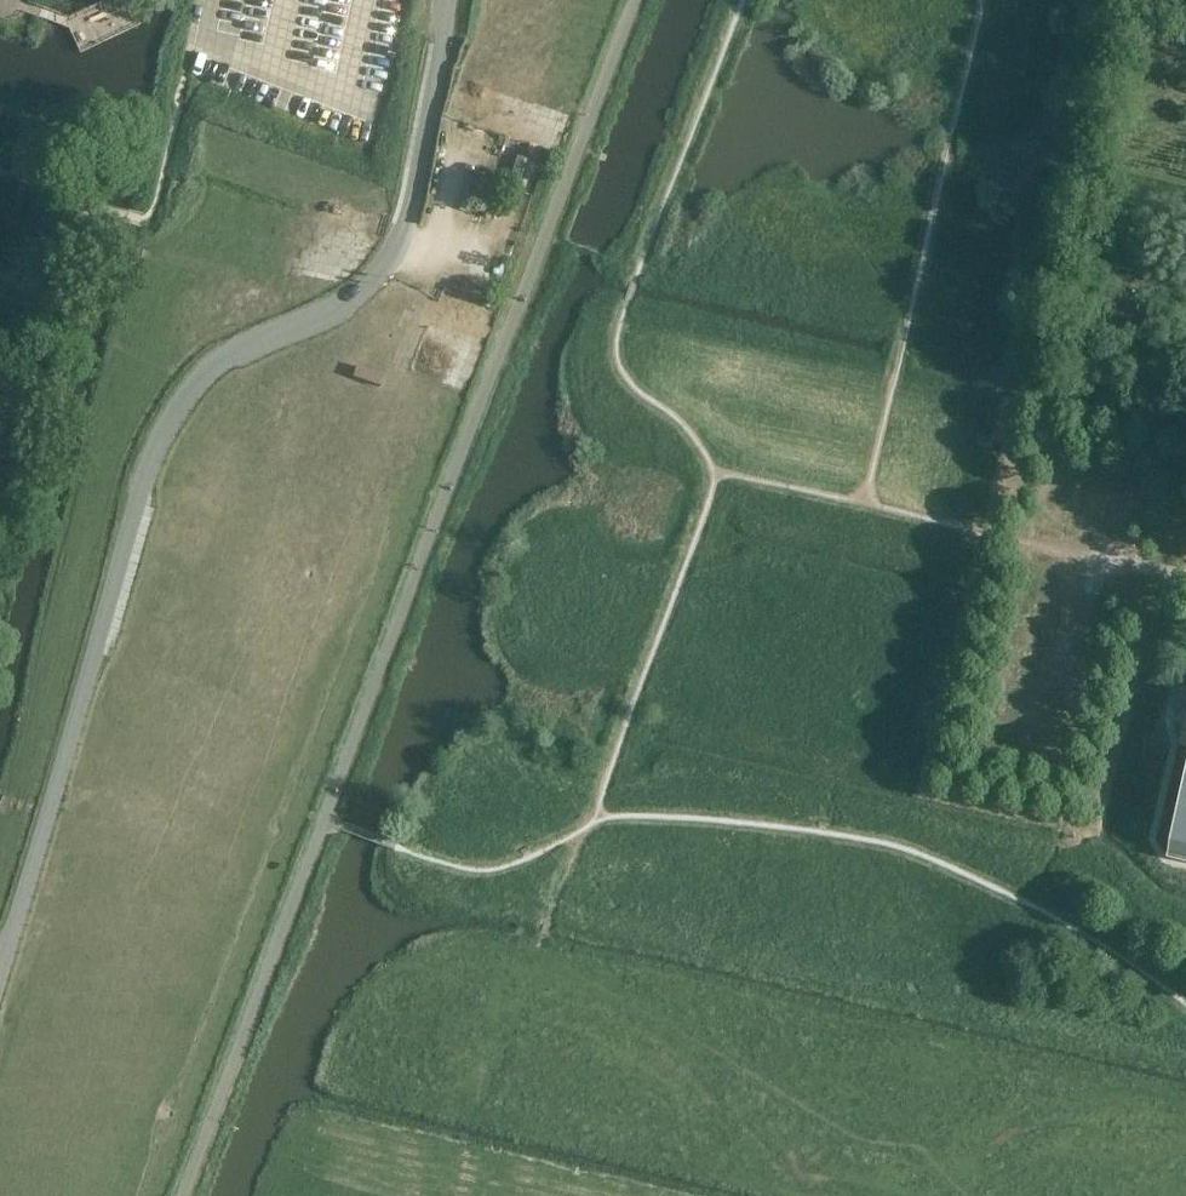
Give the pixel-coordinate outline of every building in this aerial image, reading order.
[(14,216),(0,228),(9,238),(23,226),(14,216)] [(1167,858),(1185,862),(1185,778),(1167,858)]
